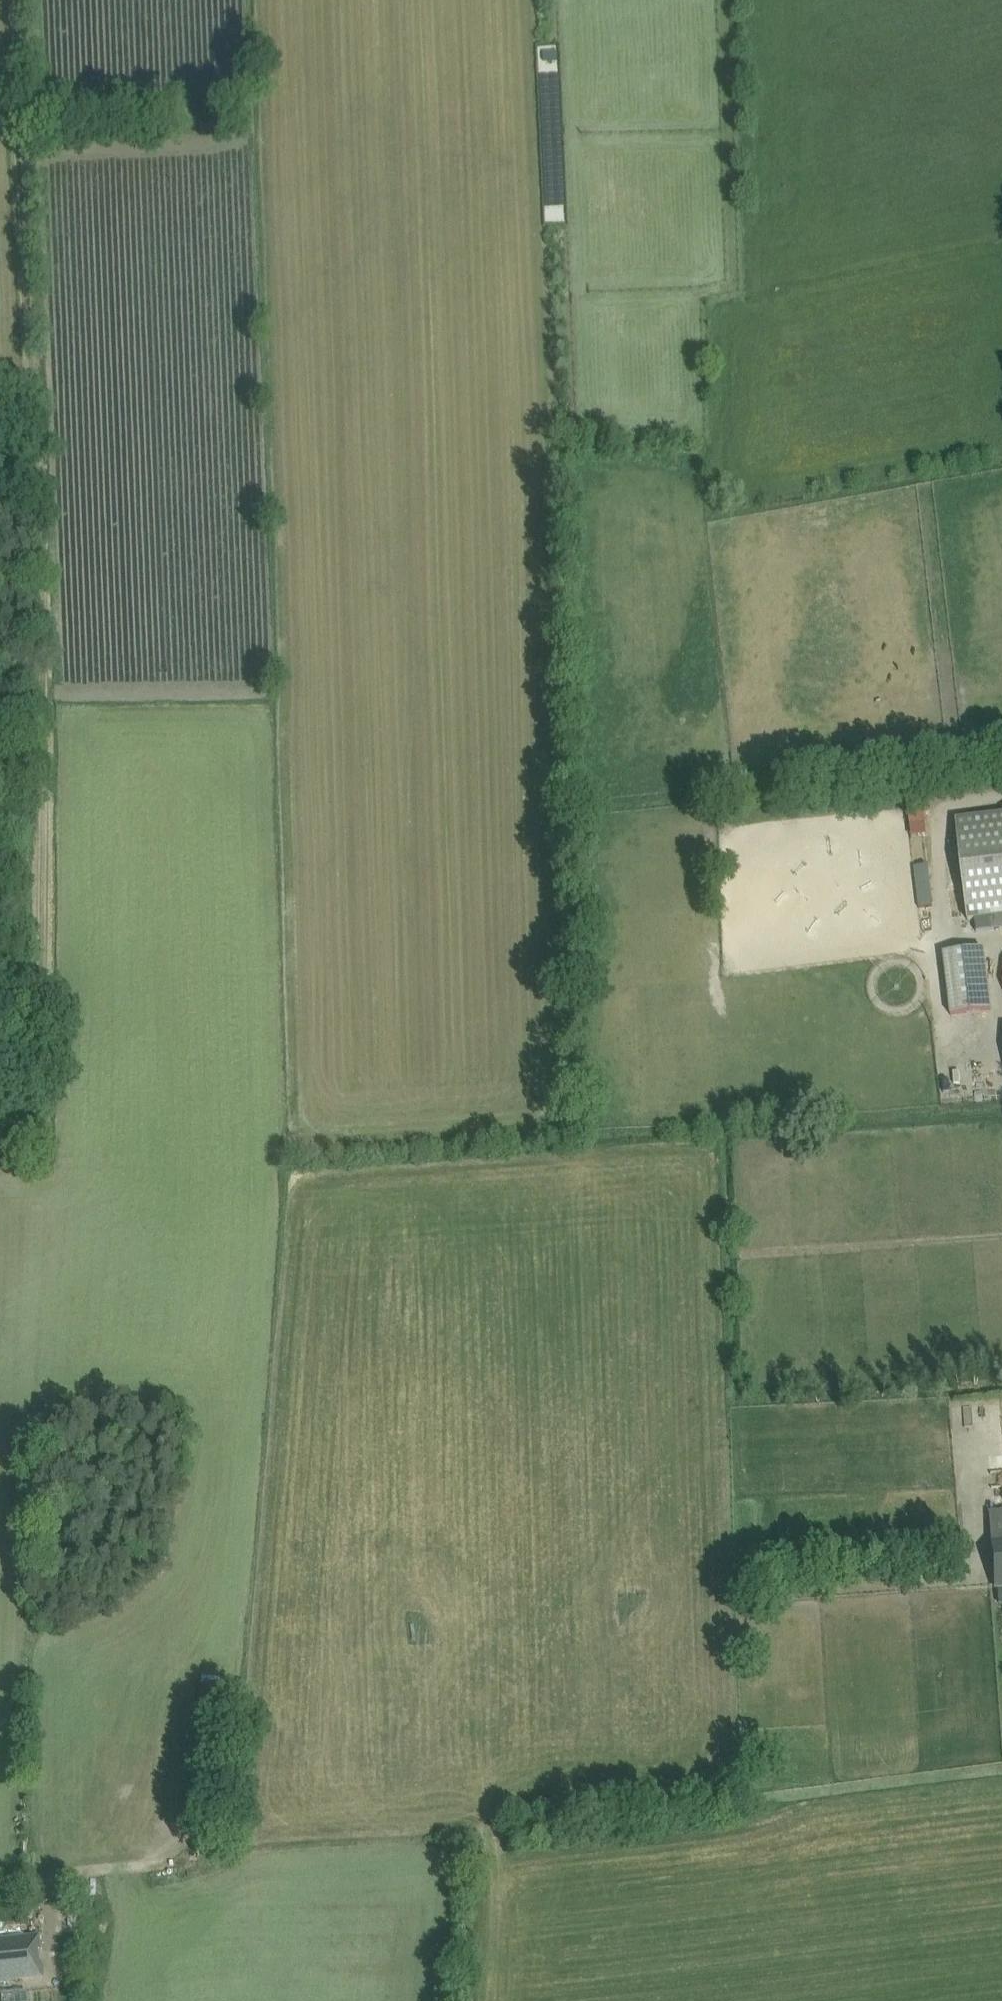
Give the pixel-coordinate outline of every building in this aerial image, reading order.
[(956,822),(968,921),(1001,917),(1001,816),(956,822)] [(924,913),(940,912),(939,871),(923,871),(924,913)] [(984,951),(944,955),(952,1016),(992,1012),(984,951)] [(1001,1539),(1001,1511),(991,1512),(993,1540),(1001,1539)] [(993,1540),(996,1586),(1001,1585),(1001,1539),(993,1540)] [(0,1940),(0,1980),(41,1976),(37,1936),(0,1940)]
